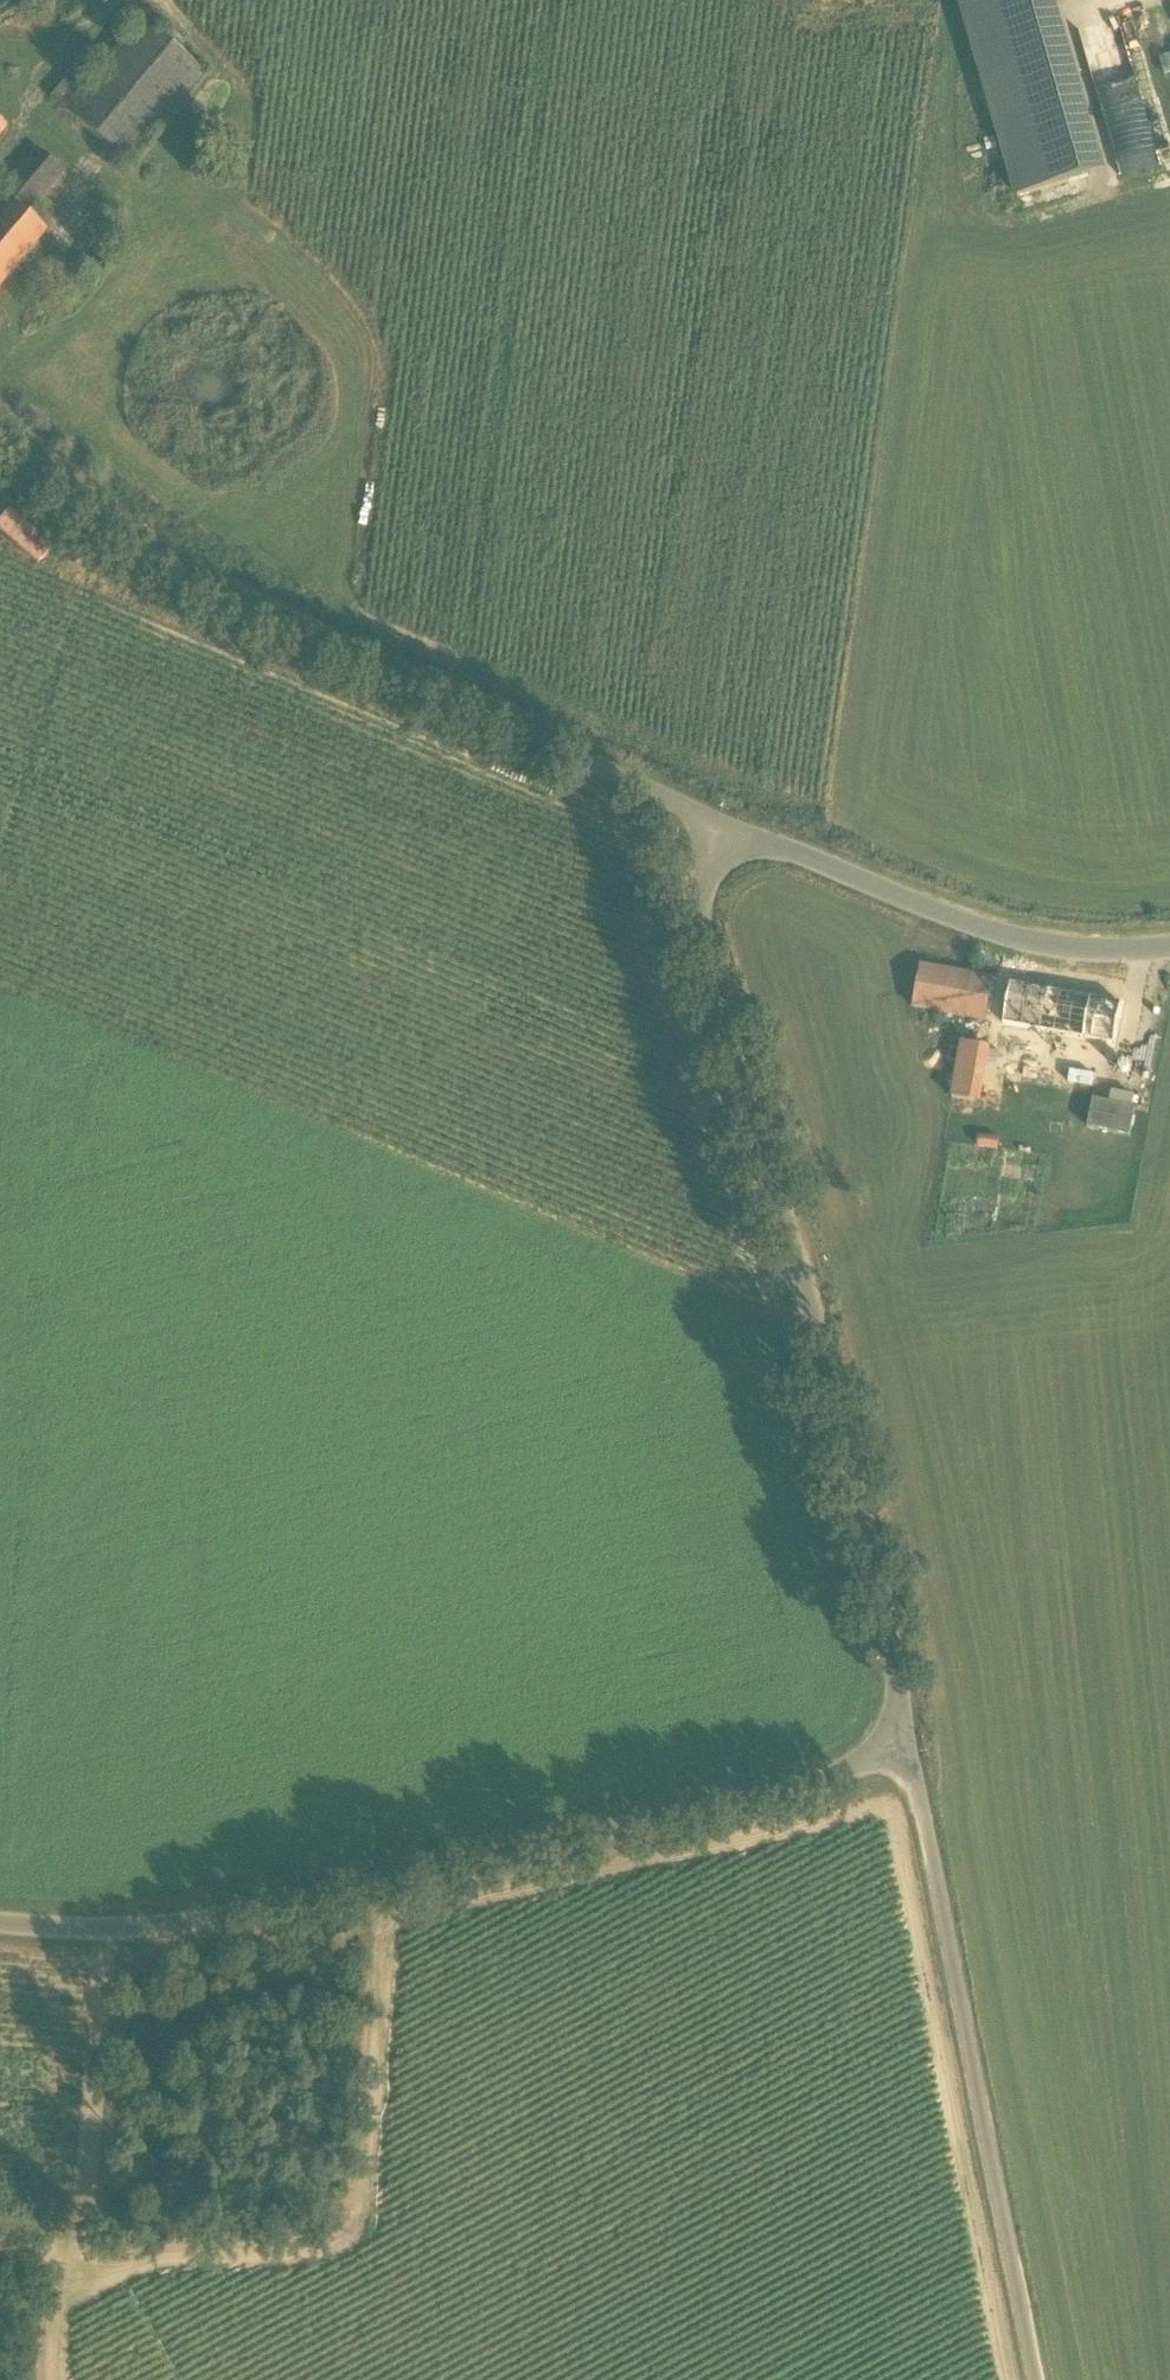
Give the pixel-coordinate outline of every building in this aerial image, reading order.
[(1020,196),(1089,176),(1037,0),(963,0),(1020,196)] [(206,71),(141,16),(78,90),(67,80),(51,98),(128,163),(206,71)] [(8,127),(0,120),(0,137),(8,127)] [(45,231),(26,215),(63,170),(35,147),(0,189),(0,285),(45,231)] [(54,546),(9,507),(0,517),(0,532),(37,565),(54,546)] [(1114,1045),(1122,1003),(920,965),(913,1007),(1002,1024),(999,1042),(1043,1051),(1046,1032),(1114,1045)] [(978,1098),(991,1031),(966,1026),(953,1094),(978,1098)] [(1129,1105),(1135,1073),(1041,1054),(1034,1086),(1129,1105)] [(973,1158),(985,1102),(952,1095),(941,1152),(973,1158)] [(1082,1101),(1077,1129),(1119,1137),(1124,1109),(1082,1101)]
